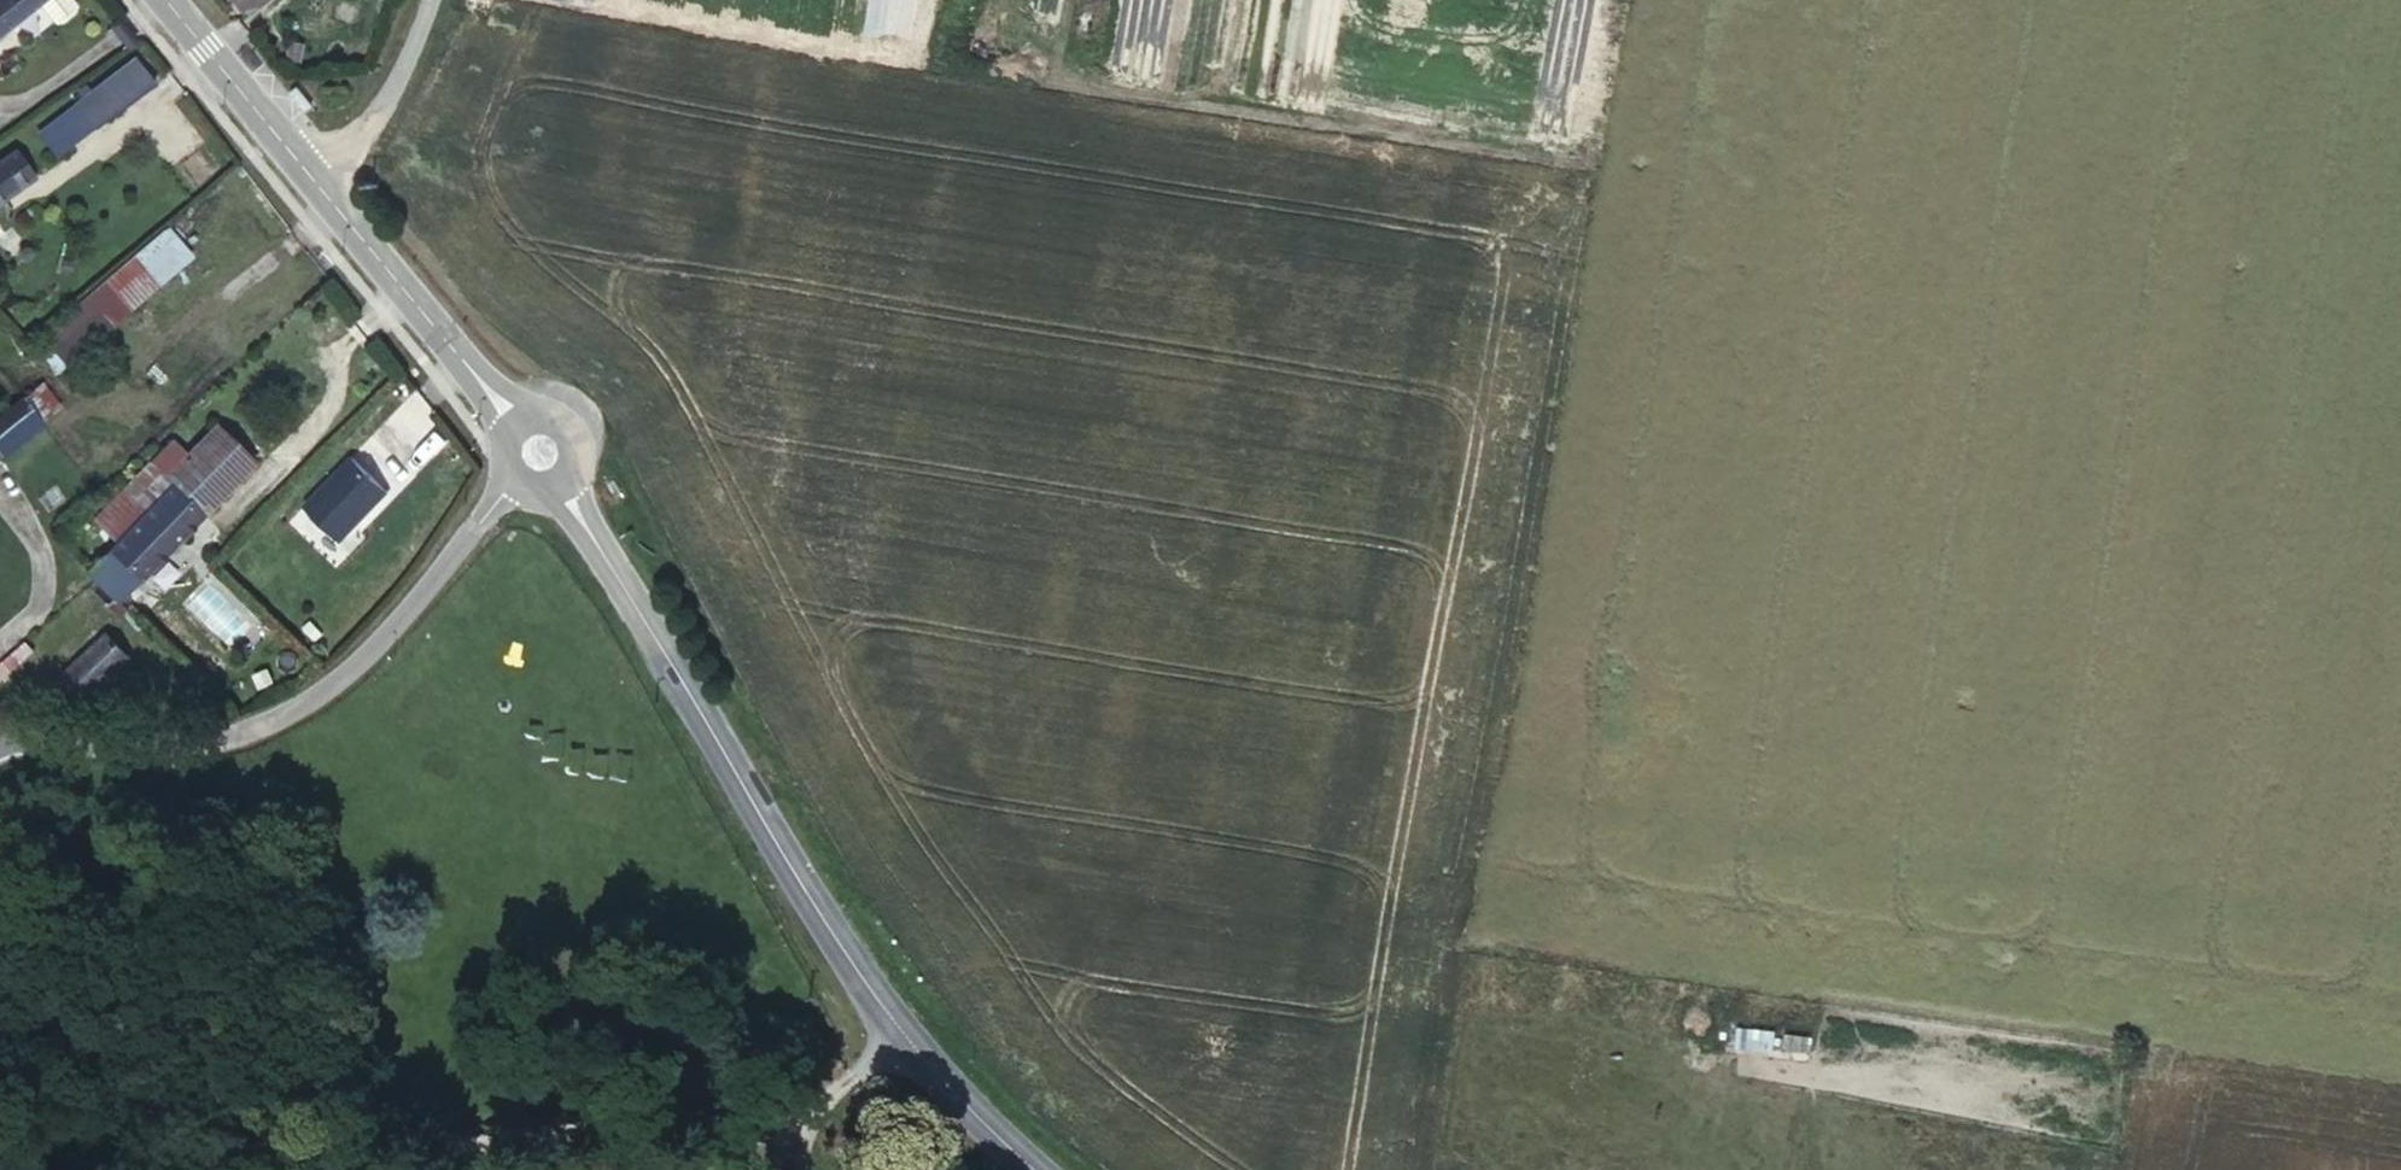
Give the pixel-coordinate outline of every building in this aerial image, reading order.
[(40,0),(0,0),(0,33),(40,0)] [(40,0),(55,19),(63,20),(73,12),(74,3),(71,0),(40,0)] [(245,8),(255,0),(238,0),(245,8)] [(137,56),(75,101),(94,127),(156,82),(137,56)] [(94,127),(77,103),(52,120),(70,144),(94,127)] [(0,158),(0,199),(33,175),(14,148),(0,158)] [(163,232),(84,299),(108,327),(187,259),(163,232)] [(108,327),(84,299),(42,335),(66,363),(108,327)] [(41,382),(22,398),(41,421),(59,405),(41,382)] [(41,421),(22,398),(0,416),(0,454),(41,421)] [(201,441),(239,478),(255,462),(217,424),(201,441)] [(77,537),(99,559),(171,484),(164,478),(187,455),(171,440),(77,537)] [(99,559),(88,571),(120,601),(239,478),(201,441),(187,455),(164,478),(171,484),(99,559)] [(387,492),(351,457),(304,507),(339,541),(387,492)] [(63,677),(84,700),(129,657),(107,634),(63,677)] [(0,664),(0,679),(34,649),(27,640),(0,664)]
